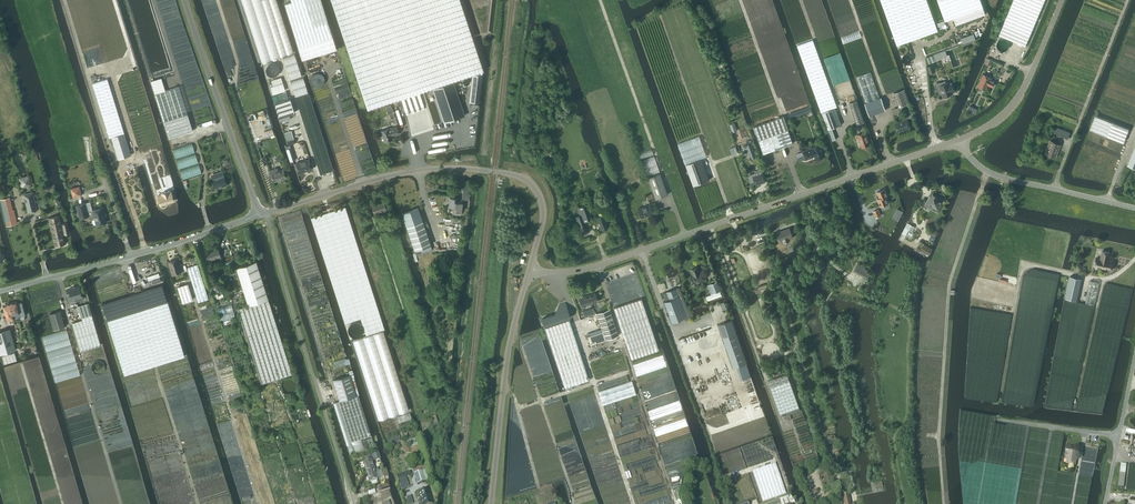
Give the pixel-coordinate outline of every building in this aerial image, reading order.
[(298,47),(332,37),(321,0),(291,0),(292,1),(285,3),(298,47)] [(367,108),(399,98),(420,91),(421,91),(423,90),(430,88),(438,85),(439,86),(447,83),(447,82),(483,70),(460,0),(332,0),(367,108)] [(897,45),(918,37),(938,30),(927,0),(880,0),(897,45)] [(945,21),(953,18),(983,7),(980,0),(937,0),(945,21)] [(1002,36),(1025,46),(1044,0),(1013,0),(999,35),(1002,36)] [(983,7),(953,18),(956,24),(985,14),(983,7)] [(963,43),(975,38),(974,34),(961,38),(963,43)] [(336,49),(332,37),(298,47),(302,60),(336,49)] [(813,40),(797,46),(811,85),(821,112),(822,111),(834,107),(837,107),(813,40)] [(911,48),(912,46),(911,45),(910,43),(909,42),(907,42),(906,42),(904,43),(903,44),(902,45),(902,47),(903,48),(903,50),(905,51),(906,51),(908,51),(910,50),(911,49),(911,48)] [(945,50),(926,57),(929,63),(936,61),(935,60),(947,56),(945,50)] [(915,60),(916,58),(916,57),(915,55),(914,54),(912,53),(910,53),(908,54),(907,55),(906,57),(907,59),(907,61),(909,62),(910,62),(912,62),(914,62),(915,60)] [(271,76),(273,76),(275,76),(276,76),(278,74),(279,73),(279,72),(280,69),(279,67),(279,66),(278,65),(277,64),(275,63),(273,63),(271,63),(269,64),(268,65),(268,66),(267,67),(266,69),(266,71),(267,72),(268,74),(269,75),(271,76)] [(870,72),(857,77),(863,94),(866,101),(879,97),(874,84),(870,72)] [(472,74),(469,102),(479,103),(482,75),(472,74)] [(983,74),(977,86),(985,89),(987,84),(992,87),(995,81),(990,79),(990,77),(983,74)] [(285,90),(281,77),(271,80),(273,86),(270,87),(272,94),(285,90)] [(109,137),(111,137),(124,133),(120,120),(107,78),(93,83),(96,94),(109,137)] [(151,81),(155,94),(166,90),(162,78),(151,81)] [(939,85),(936,87),(939,93),(942,92),(943,96),(951,93),(951,92),(954,91),(952,84),(951,84),(951,83),(948,84),(948,82),(946,83),(945,80),(940,82),(940,81),(938,82),(939,85)] [(465,115),(454,81),(432,88),(439,109),(443,121),(465,115)] [(166,90),(155,94),(169,138),(192,130),(178,86),(166,90)] [(899,107),(909,103),(904,89),(894,93),(899,107)] [(864,103),(869,116),(885,110),(881,97),(864,103)] [(290,98),(274,103),(279,117),(295,112),(290,98)] [(849,102),(856,124),(864,121),(856,100),(849,102)] [(791,119),(812,111),(810,106),(789,113),(791,119)] [(841,125),(834,107),(822,111),(828,129),(841,125)] [(793,143),(784,116),(754,126),(764,153),(793,143)] [(1095,116),(1090,129),(1123,142),(1128,129),(1098,117),(1095,116)] [(895,123),(898,131),(910,127),(907,119),(895,123)] [(396,126),(389,129),(389,128),(381,131),(384,141),(392,139),(391,135),(399,133),(396,126)] [(1055,126),(1052,132),(1054,133),(1067,138),(1070,132),(1055,126)] [(857,135),(861,147),(869,144),(865,132),(857,135)] [(124,133),(111,137),(115,147),(118,159),(121,158),(131,155),(129,148),(124,133)] [(293,136),(286,138),(288,145),(295,143),(293,136)] [(1050,140),(1046,151),(1045,153),(1055,157),(1060,144),(1050,140)] [(172,149),(176,159),(195,153),(191,143),(172,149)] [(748,149),(749,152),(750,154),(755,153),(752,144),(747,146),(748,149)] [(825,155),(821,144),(812,147),(812,148),(803,152),(805,159),(812,156),(815,155),(816,159),(825,155)] [(1127,165),(1134,168),(1134,145),(1127,165)] [(176,159),(179,169),(198,163),(195,153),(176,159)] [(701,158),(686,164),(693,185),(709,180),(701,158)] [(306,169),(306,170),(312,168),(309,159),(296,163),(299,171),(306,169)] [(179,170),(183,180),(202,173),(198,163),(179,170)] [(272,173),(275,181),(286,177),(283,169),(272,173)] [(756,175),(753,176),(756,184),(765,181),(760,169),(755,171),(756,175)] [(215,179),(212,180),(214,187),(221,185),(222,186),(227,185),(224,176),(220,177),(218,173),(214,174),(215,179)] [(647,177),(655,199),(667,194),(659,173),(647,177)] [(71,188),(73,197),(81,195),(79,186),(71,188)] [(887,203),(888,203),(885,196),(887,195),(884,189),(877,192),(878,194),(876,195),(878,199),(877,199),(880,206),(884,204),(884,205),(885,205),(887,204),(887,203)] [(162,194),(157,195),(160,205),(173,200),(170,191),(169,192),(169,190),(161,193),(162,194)] [(33,194),(25,195),(29,212),(37,210),(33,194)] [(941,201),(942,202),(944,198),(940,196),(940,198),(932,194),(927,203),(933,207),(937,210),(940,205),(939,205),(941,201)] [(457,198),(449,197),(448,206),(456,207),(455,214),(460,214),(462,202),(457,202),(457,198)] [(10,198),(1,200),(7,226),(17,224),(14,211),(13,211),(10,198)] [(371,205),(374,213),(386,209),(383,201),(371,205)] [(85,203),(76,205),(80,218),(88,216),(87,211),(85,203)] [(637,209),(641,217),(653,213),(649,204),(637,209)] [(577,207),(580,215),(583,222),(590,219),(588,212),(585,205),(577,207)] [(89,216),(93,215),(96,225),(106,222),(104,214),(105,214),(103,207),(88,211),(89,216)] [(402,213),(410,239),(414,250),(420,248),(422,253),(432,250),(430,245),(423,225),(418,208),(402,213)] [(598,224),(596,225),(598,230),(608,226),(604,214),(595,217),(598,224)] [(586,229),(583,222),(580,215),(573,217),(578,232),(586,229)] [(64,228),(63,229),(59,216),(49,218),(56,246),(66,244),(63,234),(65,233),(65,234),(70,233),(70,232),(68,223),(63,224),(64,228)] [(781,231),(777,233),(780,241),(784,240),(784,241),(789,240),(789,238),(792,237),(789,228),(786,230),(781,231)] [(920,242),(915,250),(926,255),(930,248),(920,242)] [(205,252),(207,261),(221,256),(218,248),(205,252)] [(1094,266),(1095,266),(1095,267),(1096,268),(1097,268),(1098,268),(1098,267),(1111,270),(1113,261),(1107,260),(1109,252),(1102,251),(1100,259),(1096,258),(1094,266)] [(169,262),(173,274),(181,272),(177,259),(169,262)] [(256,261),(236,267),(248,305),(268,299),(256,261)] [(187,267),(193,285),(198,302),(209,299),(202,278),(198,264),(187,267)] [(857,264),(854,271),(864,276),(866,271),(867,270),(867,269),(857,264)] [(156,265),(146,268),(148,275),(158,272),(156,265)] [(704,280),(702,273),(700,273),(698,268),(691,270),(693,275),(690,277),(692,284),(704,280)] [(1065,298),(1077,301),(1081,279),(1070,276),(1065,298)] [(1085,302),(1094,304),(1099,282),(1090,280),(1085,302)] [(711,294),(706,296),(708,301),(722,296),(720,291),(717,282),(710,284),(714,293),(711,294)] [(177,286),(182,302),(192,299),(187,283),(177,286)] [(129,295),(102,303),(107,320),(124,375),(152,366),(156,365),(185,356),(167,301),(162,284),(129,295)] [(69,293),(66,294),(69,303),(75,301),(74,298),(82,295),(79,286),(68,290),(69,293)] [(665,298),(665,299),(666,299),(666,301),(665,301),(664,301),(667,309),(668,309),(672,321),(683,317),(684,317),(683,314),(684,313),(687,317),(691,313),(687,309),(682,295),(681,295),(680,293),(681,292),(679,287),(675,289),(675,288),(674,288),(675,289),(667,292),(666,291),(666,292),(663,293),(665,298)] [(579,298),(581,307),(597,301),(594,293),(579,298)] [(215,302),(237,376),(252,372),(231,303),(228,298),(215,302)] [(641,298),(613,308),(631,358),(658,349),(641,298)] [(292,374),(268,299),(248,305),(238,309),(261,384),(292,374)] [(10,303),(14,318),(17,317),(24,315),(25,315),(21,302),(19,303),(18,302),(16,303),(16,302),(16,301),(14,302),(13,302),(12,302),(11,302),(10,303)] [(5,304),(3,305),(3,306),(4,309),(6,315),(3,316),(5,320),(14,318),(10,303),(9,303),(8,303),(6,303),(6,304),(5,304)] [(78,306),(81,318),(92,315),(88,303),(78,306)] [(570,318),(565,303),(560,304),(555,314),(542,318),(544,326),(570,318)] [(618,335),(614,323),(609,309),(596,313),(605,340),(618,335)] [(50,314),(54,330),(65,326),(60,311),(50,314)] [(92,315),(81,318),(82,320),(72,323),(80,351),(101,345),(92,315)] [(545,328),(565,388),(589,380),(569,320),(545,328)] [(731,320),(718,325),(733,368),(736,367),(747,363),(731,320)] [(0,355),(16,351),(10,329),(0,332),(0,355)] [(602,332),(587,337),(590,345),(605,340),(602,332)] [(14,352),(2,356),(4,363),(4,364),(17,360),(16,359),(14,352)] [(106,366),(106,364),(105,363),(104,361),(104,360),(103,359),(101,359),(98,358),(96,358),(95,358),(94,359),(92,360),(91,361),(91,362),(90,364),(90,366),(90,367),(90,368),(91,370),(92,371),(93,372),(94,373),(97,374),(99,374),(100,373),(102,373),(103,372),(104,371),(105,369),(106,368),(106,366)] [(780,414),(799,407),(787,374),(768,380),(780,414)] [(350,441),(371,435),(360,400),(358,395),(356,396),(350,375),(333,380),(339,401),(338,402),(344,422),(350,441)] [(295,386),(295,385),(295,384),(293,381),(292,380),(291,380),(289,379),(288,379),(286,379),(285,380),(283,381),(283,382),(282,383),(281,384),(281,386),(281,387),(282,389),(283,391),(284,392),(285,392),(286,393),(288,393),(289,393),(290,393),(291,392),(293,391),(294,390),(294,389),(295,387),(295,386)] [(431,425),(424,427),(426,433),(440,428),(437,419),(436,416),(429,418),(431,425)] [(416,438),(408,440),(410,446),(418,444),(416,438)] [(1077,453),(1068,451),(1066,464),(1074,465),(1077,453)] [(371,459),(363,462),(365,468),(369,481),(370,481),(371,483),(377,481),(376,479),(378,478),(373,465),(371,459)] [(774,497),(780,495),(786,493),(781,477),(776,463),(768,466),(753,471),(764,501),(774,497)] [(1119,486),(1124,487),(1127,464),(1122,463),(1119,486)] [(414,473),(417,483),(429,480),(425,469),(414,473)] [(408,486),(405,476),(410,474),(409,471),(397,475),(401,489),(408,486)] [(748,478),(742,480),(744,487),(742,488),(743,491),(745,490),(747,494),(753,492),(748,478)] [(422,503),(430,503),(432,503),(428,490),(418,493),(422,503)] [(369,499),(371,503),(386,498),(385,494),(369,499)] [(768,503),(793,503),(795,502),(791,495),(790,495),(779,499),(780,500),(768,503)]
